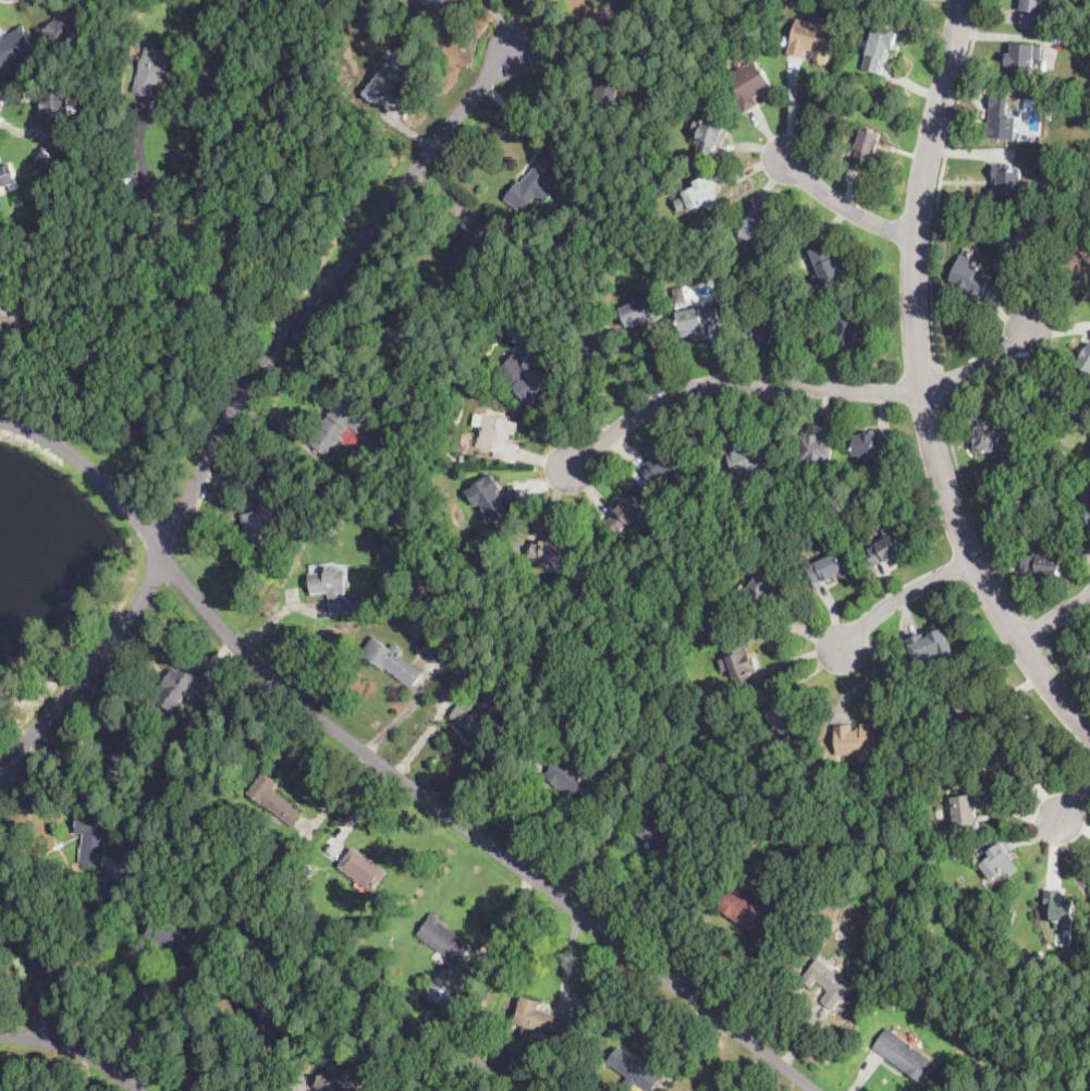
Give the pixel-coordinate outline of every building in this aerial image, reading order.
[(433,15),(419,0),(449,0),(433,15)] [(1019,10),(1020,0),(1045,0),(1042,27),(1041,29),(1020,27),(1022,11),(1019,10)] [(87,25),(87,26),(75,39),(79,44),(73,51),(69,47),(63,53),(44,34),(58,19),(53,15),(64,4),(87,25)] [(837,29),(828,64),(816,61),(817,59),(812,58),(815,51),(808,49),(805,59),(788,54),(793,39),(798,19),(837,29)] [(3,72),(0,64),(0,38),(5,35),(8,40),(9,40),(8,37),(14,34),(14,33),(25,27),(35,49),(40,60),(26,66),(24,62),(3,72)] [(898,37),(896,45),(894,50),(892,49),(889,60),(885,59),(881,74),(864,69),(869,49),(866,48),(868,39),(871,40),(875,27),(898,34),(898,37)] [(1044,47),(1043,56),(1043,60),(1037,60),(1034,79),(1012,77),(1012,68),(1007,68),(1007,64),(1008,53),(1013,53),(1013,45),(1044,47)] [(172,64),(168,78),(162,77),(159,88),(157,88),(154,99),(134,94),(140,70),(147,46),(169,52),(167,62),(172,63),(172,64)] [(405,62),(412,68),(405,76),(407,77),(392,96),(389,94),(378,108),(363,95),(390,62),(392,64),(399,57),(405,62)] [(760,65),(762,69),(763,69),(774,87),(757,98),(760,106),(745,114),(738,102),(736,99),(738,98),(734,89),(736,88),(728,76),(748,64),(749,65),(757,61),(760,65)] [(619,93),(615,107),(593,101),(600,70),(622,74),(619,93)] [(70,98),(70,103),(77,102),(78,113),(71,114),(71,119),(40,120),(40,103),(39,97),(41,97),(41,94),(70,93),(70,98)] [(1027,122),(1026,132),(1018,133),(1018,139),(985,138),(987,123),(990,123),(991,95),(1009,95),(1008,118),(1027,118),(1027,122)] [(710,115),(720,119),(728,122),(725,131),(730,132),(724,146),(719,144),(713,158),(698,152),(702,139),(699,138),(701,131),(697,128),(701,117),(707,119),(708,114),(710,115)] [(882,134),(880,140),(881,140),(879,149),(878,149),(875,156),(874,155),(870,170),(854,164),(858,150),(850,147),(852,144),(853,143),(855,144),(857,135),(861,136),(864,128),(882,134)] [(68,160),(63,167),(61,164),(48,181),(29,167),(46,144),(68,160)] [(547,158),(562,169),(552,183),(550,181),(546,186),(555,194),(547,205),(541,200),(527,218),(527,217),(505,201),(519,182),(523,184),(528,176),(529,177),(536,168),(537,169),(547,158)] [(1014,168),(1024,167),(1024,180),(1033,180),(1033,194),(999,195),(999,193),(997,193),(997,186),(995,186),(995,182),(994,182),(994,164),(1013,164),(1014,168)] [(20,183),(0,191),(0,167),(3,166),(4,169),(13,166),(14,169),(20,183)] [(718,196),(722,207),(708,213),(705,206),(691,211),(686,197),(684,193),(697,186),(695,182),(710,175),(719,196),(718,196)] [(689,209),(684,195),(673,199),(678,213),(689,209)] [(763,223),(766,223),(775,228),(768,246),(742,236),(754,206),(768,211),(763,223)] [(1026,234),(1027,236),(1036,235),(1039,249),(1036,249),(1038,257),(1020,260),(1021,266),(1005,269),(1002,258),(997,241),(1026,234)] [(833,253),(835,257),(840,256),(849,277),(820,290),(813,277),(817,274),(815,269),(818,268),(810,250),(829,243),(833,253)] [(1089,256),(1089,257),(1089,277),(1064,267),(1070,249),(1089,256)] [(530,265),(529,267),(518,259),(525,250),(535,259),(530,265)] [(983,297),(983,298),(950,283),(963,254),(983,263),(980,272),(985,274),(985,275),(992,279),(983,297)] [(679,303),(677,304),(674,289),(685,286),(688,301),(679,303)] [(659,319),(649,323),(647,324),(646,321),(639,324),(639,322),(628,327),(621,308),(651,296),(661,318),(659,319)] [(764,307),(764,309),(767,308),(775,308),(775,304),(786,304),(786,323),(775,323),(775,336),(749,336),(748,298),(764,298),(764,307)] [(419,321),(408,311),(417,302),(428,311),(419,321)] [(683,332),(682,333),(678,314),(717,306),(720,322),(705,326),(705,328),(683,332)] [(3,309),(3,322),(29,323),(29,309),(3,309)] [(855,354),(855,356),(837,354),(842,316),(858,318),(855,354)] [(1077,365),(1089,344),(1089,373),(1077,365)] [(546,392),(541,394),(540,395),(539,393),(527,403),(513,385),(523,377),(520,373),(526,369),(525,367),(542,354),(562,378),(546,392)] [(1067,394),(1071,403),(1063,408),(1058,402),(1049,407),(1051,410),(1046,413),(1044,409),(1036,415),(1026,400),(1058,380),(1067,394)] [(332,451),(328,456),(313,444),(323,429),(321,428),(341,402),(359,415),(332,451)] [(996,425),(996,428),(997,428),(996,436),(1001,437),(1000,444),(996,443),(995,452),(976,451),(977,443),(976,443),(976,434),(977,427),(979,427),(980,413),(997,414),(996,425)] [(519,422),(517,437),(512,436),(510,444),(517,446),(515,462),(494,457),(495,452),(478,449),(485,415),(519,422)] [(834,433),(834,443),(832,471),(820,470),(820,467),(813,466),(815,465),(810,465),(810,462),(799,462),(801,436),(804,436),(804,433),(816,434),(817,426),(835,427),(834,433)] [(878,432),(878,437),(878,438),(893,439),(892,456),(875,455),(875,459),(866,458),(866,456),(855,455),(856,436),(862,436),(862,433),(867,434),(867,431),(878,432)] [(366,440),(359,432),(352,438),(350,435),(345,439),(353,450),(366,440)] [(754,468),(746,470),(744,471),(744,470),(735,474),(728,456),(733,455),(732,451),(735,450),(734,444),(737,443),(736,440),(748,436),(747,434),(748,433),(752,432),(763,462),(756,465),(757,467),(754,468)] [(681,465),(683,467),(676,473),(672,467),(660,477),(659,476),(652,481),(642,470),(650,464),(649,462),(666,448),(681,465)] [(344,471),(341,476),(329,466),(334,458),(346,468),(344,471)] [(500,493),(502,497),(516,487),(526,502),(493,524),(481,506),(477,508),(467,492),(492,475),(503,490),(500,493)] [(362,492),(359,495),(353,490),(357,486),(364,490),(362,492)] [(1080,491),(1089,491),(1089,528),(1079,528),(1080,510),(1080,491)] [(634,495),(647,508),(648,510),(630,525),(629,524),(619,535),(607,522),(617,512),(616,511),(628,500),(634,495)] [(250,548),(248,549),(244,515),(261,513),(261,506),(264,506),(279,504),(281,523),(271,524),(271,526),(266,526),(268,546),(250,548)] [(340,526),(334,532),(328,528),(334,520),(340,526)] [(891,561),(887,562),(886,561),(873,567),(866,552),(878,544),(896,534),(897,532),(907,551),(891,561)] [(561,542),(578,546),(573,567),(531,557),(536,541),(546,543),(548,536),(554,538),(554,540),(561,542)] [(1055,555),(1055,556),(1062,557),(1060,578),(1049,577),(1048,578),(1038,577),(1039,574),(1022,573),(1025,553),(1045,555),(1046,550),(1056,551),(1055,555)] [(836,578),(834,579),(825,583),(824,579),(816,583),(808,566),(838,553),(845,569),(837,573),(838,577),(836,578)] [(347,585),(345,596),(339,594),(339,601),(345,601),(358,597),(363,610),(347,616),(333,617),(330,593),(313,596),(310,577),(328,575),(329,568),(348,571),(347,585)] [(770,614),(770,615),(744,597),(744,596),(760,572),(780,585),(775,591),(780,593),(775,599),(779,601),(770,614)] [(947,635),(951,643),(956,660),(946,663),(948,669),(933,674),(930,663),(926,664),(927,666),(917,670),(914,662),(916,661),(910,646),(909,646),(906,639),(923,633),(926,638),(931,637),(930,634),(944,628),(947,635)] [(378,640),(392,650),(394,646),(406,653),(403,658),(425,673),(413,690),(362,654),(373,637),(378,640)] [(749,650),(752,658),(754,658),(759,672),(751,674),(755,684),(738,689),(725,648),(746,641),(749,650)] [(454,657),(446,667),(430,654),(438,645),(454,657)] [(201,672),(204,673),(215,683),(204,697),(194,688),(173,715),(172,714),(156,701),(166,689),(162,687),(175,670),(179,672),(187,661),(201,672)] [(669,696),(657,698),(654,689),(668,687),(669,696)] [(972,724),(970,726),(956,704),(976,691),(990,713),(972,724)] [(486,703),(482,707),(478,713),(497,728),(485,744),(451,718),(463,701),(467,704),(476,695),(486,702),(486,703)] [(791,711),(792,711),(800,720),(785,734),(763,712),(770,707),(774,711),(783,702),(791,711)] [(874,725),(874,727),(875,727),(878,748),(877,748),(878,760),(868,760),(868,762),(861,763),(860,756),(850,757),(850,755),(838,756),(836,725),(854,724),(854,731),(859,731),(859,727),(864,727),(862,723),(874,722),(874,725)] [(970,758),(968,763),(960,760),(966,747),(973,750),(970,758)] [(577,769),(585,768),(593,774),(595,782),(605,790),(592,810),(547,777),(561,758),(577,769)] [(295,829),(248,794),(264,774),(265,774),(278,785),(274,789),(295,806),(293,809),(304,817),(295,829)] [(181,795),(176,801),(168,796),(173,788),(181,795)] [(978,818),(979,820),(980,829),(956,832),(954,818),(952,818),(951,809),(953,808),(951,798),(979,794),(982,810),(978,811),(978,818)] [(108,816),(108,819),(117,820),(114,839),(106,838),(105,844),(107,844),(105,867),(81,866),(82,847),(84,847),(84,835),(76,835),(78,816),(87,817),(88,805),(109,806),(108,816)] [(654,822),(668,831),(690,846),(679,861),(654,845),(652,849),(649,847),(646,845),(649,842),(637,833),(644,823),(650,828),(654,822)] [(697,833),(695,838),(688,834),(690,830),(697,833)] [(705,838),(701,843),(696,838),(699,834),(705,838)] [(1021,870),(1016,874),(1013,877),(1009,872),(1006,875),(1004,872),(993,881),(981,865),(992,857),(988,851),(1001,842),(1021,870)] [(303,853),(295,863),(284,856),(292,845),(303,853)] [(963,855),(956,858),(953,851),(959,848),(963,855)] [(388,873),(373,892),(342,869),(355,850),(388,873)] [(763,939),(761,941),(720,907),(733,890),(775,922),(763,939)] [(1075,911),(1074,930),(1064,929),(1064,922),(1052,922),(1053,911),(1045,911),(1045,890),(1062,891),(1062,895),(1068,895),(1068,898),(1075,899),(1075,911)] [(462,960),(460,965),(419,936),(433,915),(445,922),(443,925),(473,946),(462,960)] [(346,921),(344,924),(339,921),(342,916),(347,919),(346,921)] [(193,935),(195,936),(197,933),(220,943),(212,961),(191,952),(189,956),(181,952),(180,956),(154,944),(156,941),(148,937),(156,919),(193,935)] [(1044,954),(1038,959),(1033,953),(1039,948),(1044,954)] [(843,978),(848,982),(855,986),(844,1001),(842,998),(833,1009),(822,1001),(830,991),(817,980),(811,986),(803,980),(819,958),(843,978)] [(453,1001),(446,1008),(438,1003),(433,1009),(425,1003),(430,995),(427,992),(428,991),(434,981),(455,996),(453,1001)] [(561,1037),(560,1039),(516,1025),(524,998),(542,1004),(540,1010),(566,1018),(561,1037)] [(273,1005),(257,1003),(255,1018),(269,1020),(270,1010),(273,1010),(273,1005)] [(923,1082),(873,1049),(887,1028),(938,1063),(923,1082)] [(314,1061),(305,1054),(314,1042),(322,1049),(314,1061)] [(662,1078),(652,1090),(647,1090),(646,1090),(609,1062),(620,1046),(626,1052),(628,1050),(650,1066),(648,1068),(662,1078)] [(363,1088),(360,1090),(319,1090),(315,1088),(328,1070),(336,1078),(348,1062),(358,1069),(351,1079),(363,1088)]
